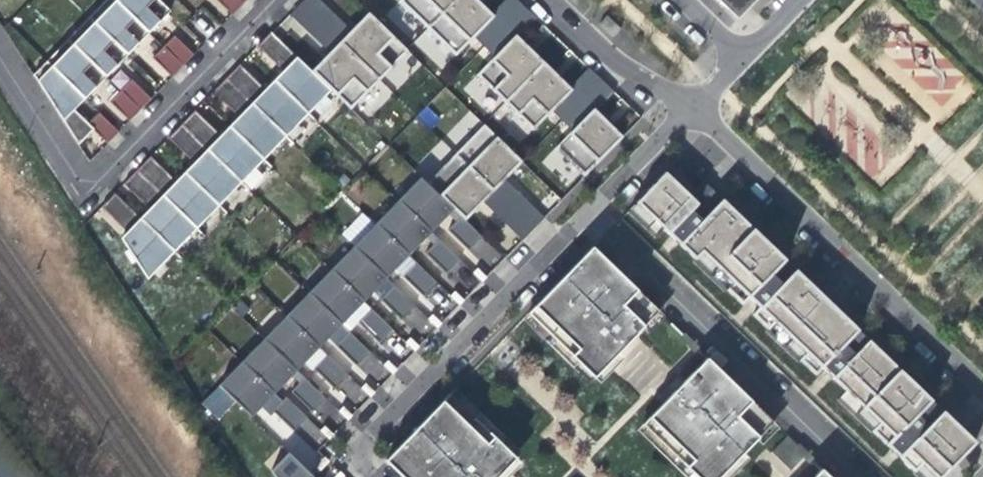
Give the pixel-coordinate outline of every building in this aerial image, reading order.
[(112,0),(107,0),(88,19),(126,56),(147,35),(112,0)] [(157,0),(112,0),(147,35),(169,12),(157,0)] [(239,0),(215,0),(232,17),(244,5),(239,0)] [(330,16),(314,0),(308,0),(300,8),(290,19),(309,37),(319,26),(330,16)] [(458,0),(393,0),(427,32),(458,0)] [(504,29),(491,17),(473,0),(458,0),(427,32),(455,59),(472,41),(483,51),(504,29)] [(504,29),(523,10),(512,0),(507,0),(491,17),(504,29)] [(740,16),(756,0),(723,0),(740,16)] [(504,29),(517,41),(535,22),(523,10),(504,29)] [(339,46),(350,35),(330,16),(319,26),(339,46)] [(339,46),(379,84),(407,55),(368,16),(350,35),(339,46)] [(126,56),(88,19),(68,39),(106,77),(126,56)] [(613,39),(620,32),(607,19),(600,26),(613,39)] [(937,114),(966,86),(904,24),(876,51),(937,114)] [(330,57),(339,46),(319,26),(309,37),(330,57)] [(504,106),(543,66),(517,41),(504,29),(483,51),(493,61),(476,79),(504,106)] [(283,75),(296,61),(270,36),(256,50),(283,75)] [(180,68),(192,55),(174,37),(162,49),(180,68)] [(106,77),(68,39),(48,60),(86,98),(106,77)] [(350,114),(379,84),(339,46),(330,57),(311,76),(329,94),(350,114)] [(180,68),(162,49),(151,60),(170,78),(180,68)] [(86,98),(48,60),(33,76),(78,146),(92,131),(87,126),(72,112),(86,98)] [(311,76),(296,61),(283,75),(274,84),(307,117),(329,94),(311,76)] [(561,124),(582,103),(569,91),(543,66),(504,106),(533,133),(551,114),(561,124)] [(251,107),(265,94),(238,68),(225,82),(251,107)] [(582,103),(600,83),(588,71),(569,91),(582,103)] [(149,99),(131,82),(121,92),(139,109),(149,99)] [(238,121),(251,107),(225,82),(212,96),(238,121)] [(582,103),(595,114),(613,95),(600,83),(582,103)] [(307,117),(274,84),(265,94),(251,107),(285,140),(307,117)] [(139,109),(121,92),(109,105),(127,121),(139,109)] [(583,180),(622,140),(595,114),(582,103),(561,124),(572,134),(554,153),(583,180)] [(285,140),(251,107),(238,121),(229,130),(263,163),(285,140)] [(119,130),(101,112),(87,126),(92,131),(106,144),(119,130)] [(220,139),(194,114),(180,128),(207,153),(220,139)] [(193,167),(207,153),(180,128),(167,142),(193,167)] [(493,195),(503,184),(521,166),(483,129),(454,158),(493,195)] [(263,163),(229,130),(220,139),(207,153),(240,186),(263,163)] [(240,186),(207,153),(193,167),(184,177),(218,209),(240,186)] [(482,206),(493,195),(454,158),(426,187),(453,213),(460,220),(464,224),(482,206)] [(162,200),(176,186),(149,160),(136,174),(162,200)] [(149,213),(162,200),(136,174),(123,188),(149,213)] [(635,205),(654,223),(694,262),(700,255),(732,285),(725,293),(740,307),(747,300),(758,310),(751,318),(767,333),(774,325),(805,355),(798,363),(813,378),(820,370),(862,411),(878,426),(871,433),(899,461),(907,453),(922,467),(933,476),(943,476),(974,446),(952,425),(868,343),(858,354),(847,344),(857,333),(795,273),(785,284),(774,273),(784,263),(721,202),(700,224),(689,213),(696,206),(664,175),(635,205)] [(218,209),(184,177),(176,186),(162,200),(196,232),(218,209)] [(449,216),(453,213),(426,187),(420,181),(398,205),(430,236),(439,227),(449,216)] [(512,214),(522,203),(503,184),(493,195),(512,214)] [(704,185),(695,194),(702,200),(710,191),(704,185)] [(702,200),(696,206),(689,213),(700,224),(721,202),(715,196),(710,191),(702,200)] [(482,206),(502,225),(512,214),(493,195),(482,206)] [(126,235),(140,222),(114,197),(101,210),(126,235)] [(162,200),(149,213),(140,222),(173,255),(196,232),(162,200)] [(542,222),(522,203),(512,214),(502,225),(521,244),(532,233),(542,222)] [(427,239),(430,236),(398,205),(375,228),(408,259),(421,246),(427,239)] [(654,223),(635,205),(627,214),(645,232),(654,223)] [(449,216),(457,224),(460,220),(453,213),(449,216)] [(464,224),(460,220),(457,224),(447,234),(468,255),(481,241),(464,224)] [(147,283),(173,255),(140,222),(126,235),(120,241),(147,283)] [(408,259),(375,228),(353,250),(386,282),(396,271),(405,262),(408,259)] [(427,239),(435,247),(438,244),(430,236),(427,239)] [(446,278),(459,264),(438,244),(435,247),(425,257),(446,278)] [(629,343),(658,314),(592,249),(527,317),(593,380),(629,343)] [(386,282),(353,250),(331,273),(363,305),(371,297),(382,286),(386,282)] [(700,255),(694,262),(692,263),(724,294),(725,293),(732,285),(700,255)] [(405,262),(412,270),(415,267),(408,259),(405,262)] [(790,269),(784,263),(774,273),(785,284),(795,273),(790,269)] [(423,301),(436,287),(415,267),(412,270),(402,280),(423,301)] [(363,305),(331,273),(308,297),(341,328),(348,321),(360,309),(363,305)] [(473,277),(481,285),(485,281),(477,273),(473,277)] [(382,286),(390,293),(393,290),(386,282),(382,286)] [(400,324),(414,310),(393,290),(390,293),(380,303),(400,324)] [(450,300),(459,308),(463,304),(454,296),(450,300)] [(341,328),(308,297),(286,319),(318,351),(327,343),(337,332),(341,328)] [(360,309),(367,316),(371,313),(363,305),(360,309)] [(378,347),(392,333),(371,313),(367,316),(358,326),(378,347)] [(589,385),(593,380),(527,317),(522,321),(589,385)] [(318,351),(286,319),(263,342),(296,374),(306,364),(315,354),(318,351)] [(428,323),(436,331),(440,327),(432,319),(428,323)] [(805,355),(774,325),(767,333),(766,333),(797,363),(798,363),(805,355)] [(337,332),(345,339),(348,336),(341,328),(337,332)] [(862,338),(857,333),(847,344),(858,354),(868,343),(862,338)] [(697,357),(702,352),(685,335),(682,337),(692,347),(689,350),(697,357)] [(356,370),(369,356),(348,336),(345,339),(335,349),(356,370)] [(296,374),(263,342),(241,365),(274,397),(280,390),(292,378),(296,374)] [(405,346),(414,355),(418,351),(409,342),(405,346)] [(315,354),(323,362),(326,359),(318,351),(315,354)] [(334,393),(347,379),(326,359),(323,362),(312,373),(334,393)] [(694,476),(722,476),(772,425),(706,362),(678,390),(642,427),(694,476)] [(274,397),(241,365),(218,389),(251,420),(257,413),(270,401),(274,397)] [(383,369),(392,378),(396,373),(387,365),(383,369)] [(292,378),(300,385),(304,382),(296,374),(292,378)] [(311,416),(324,402),(304,382),(300,385),(290,395),(311,416)] [(361,392),(369,400),(373,396),(365,388),(361,392)] [(454,392),(449,398),(515,461),(520,456),(454,392)] [(281,405),(274,397),(270,401),(278,408),(281,405)] [(384,463),(398,476),(500,476),(515,461),(449,398),(384,463)] [(292,435),(306,422),(285,401),(281,405),(278,408),(272,415),(292,435)] [(338,415),(347,424),(351,420),(342,411),(338,415)] [(878,426),(862,411),(855,418),(871,433),(878,426)] [(642,427),(637,432),(683,476),(694,476),(642,427)] [(319,434),(328,443),(332,439),(324,430),(319,434)] [(771,455),(790,473),(805,457),(787,439),(771,455)] [(907,453),(899,461),(914,475),(922,467),(907,453)] [(274,476),(310,476),(288,456),(271,474),(274,476)] [(328,465),(323,461),(315,469),(319,473),(328,465)]
